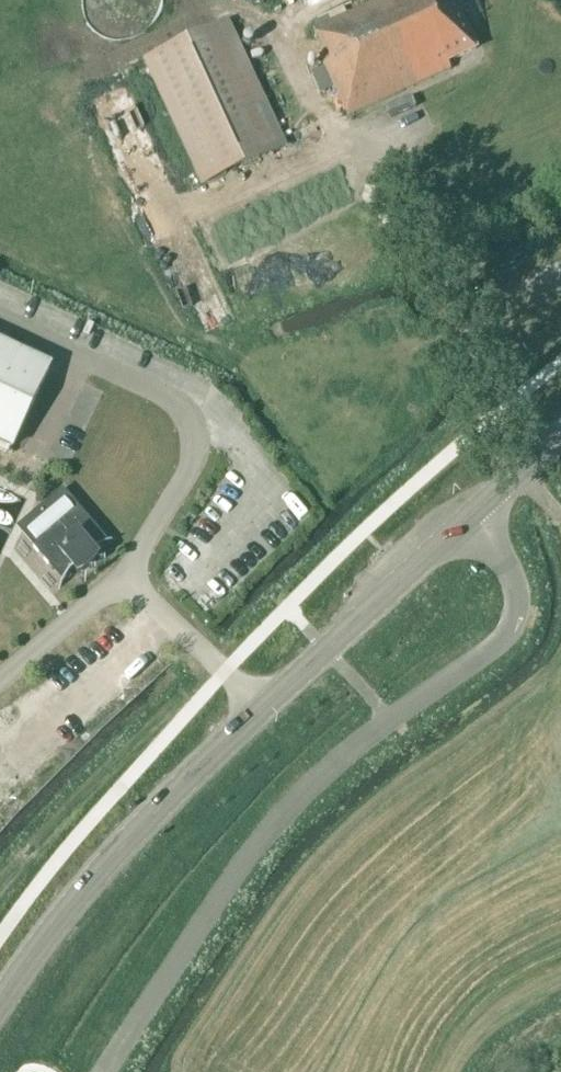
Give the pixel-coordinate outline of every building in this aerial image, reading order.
[(314,30),(323,51),(319,53),(325,67),(311,73),(320,94),(329,90),(332,98),(337,96),(347,118),(450,72),(447,64),(477,51),(454,0),(381,0),(314,30)] [(226,22),(140,62),(198,186),(284,146),(226,22)] [(12,449),(50,368),(0,345),(0,443),(12,449)] [(98,532),(66,495),(57,503),(53,498),(26,521),(30,526),(20,534),(52,571),(57,567),(65,576),(61,583),(58,590),(59,590),(63,584),(67,577),(73,569),(77,574),(85,570),(91,564),(97,557),(92,552),(104,546),(116,542),(115,541),(109,543),(101,546),(93,537),(98,532)]
